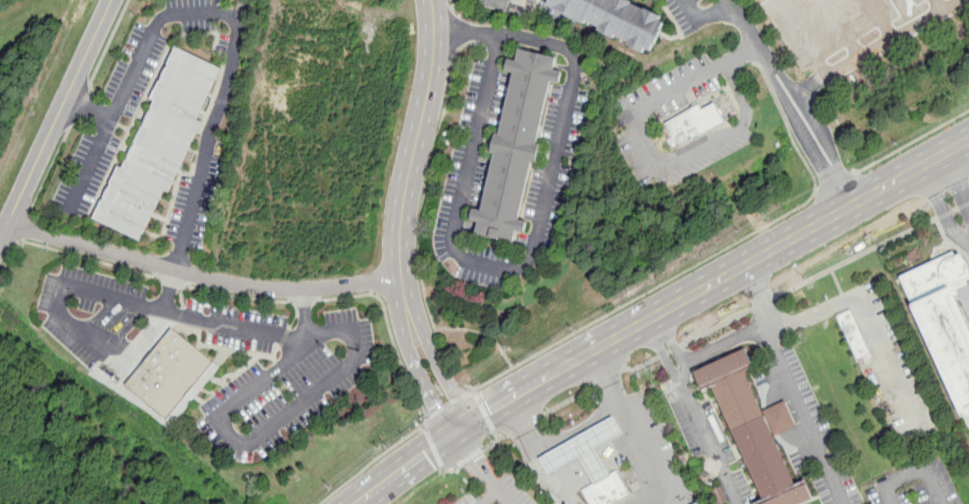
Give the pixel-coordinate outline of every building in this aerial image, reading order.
[(547,4),(651,51),(653,45),(655,45),(662,32),(662,28),(664,23),(660,20),(662,16),(646,8),(645,9),(631,3),(632,1),(630,0),(549,0),(547,4)] [(117,167),(93,218),(140,240),(165,189),(170,192),(200,121),(195,118),(219,67),(175,45),(152,95),(157,98),(122,169),(117,167)] [(522,49),(518,60),(511,57),(508,68),(515,71),(483,211),(474,209),(471,218),(480,222),(478,233),(516,242),(518,232),(528,234),(532,220),(522,217),(554,80),(561,82),(564,71),(557,69),(559,58),(522,49)] [(700,103),(665,122),(680,146),(726,121),(716,103),(703,109),(700,103)] [(968,413),(968,326),(952,288),(968,280),(968,271),(961,253),(956,255),(954,251),(900,276),(912,303),(910,304),(962,416),(968,413)] [(872,355),(851,309),(836,315),(857,361),(872,355)] [(127,384),(171,419),(217,363),(172,326),(127,384)] [(765,499),(754,503),(800,503),(813,498),(805,480),(796,485),(743,372),(753,367),(744,350),(694,372),(701,388),(712,384),(765,499)] [(630,490),(618,470),(583,491),(589,503),(603,503),(630,490)]
